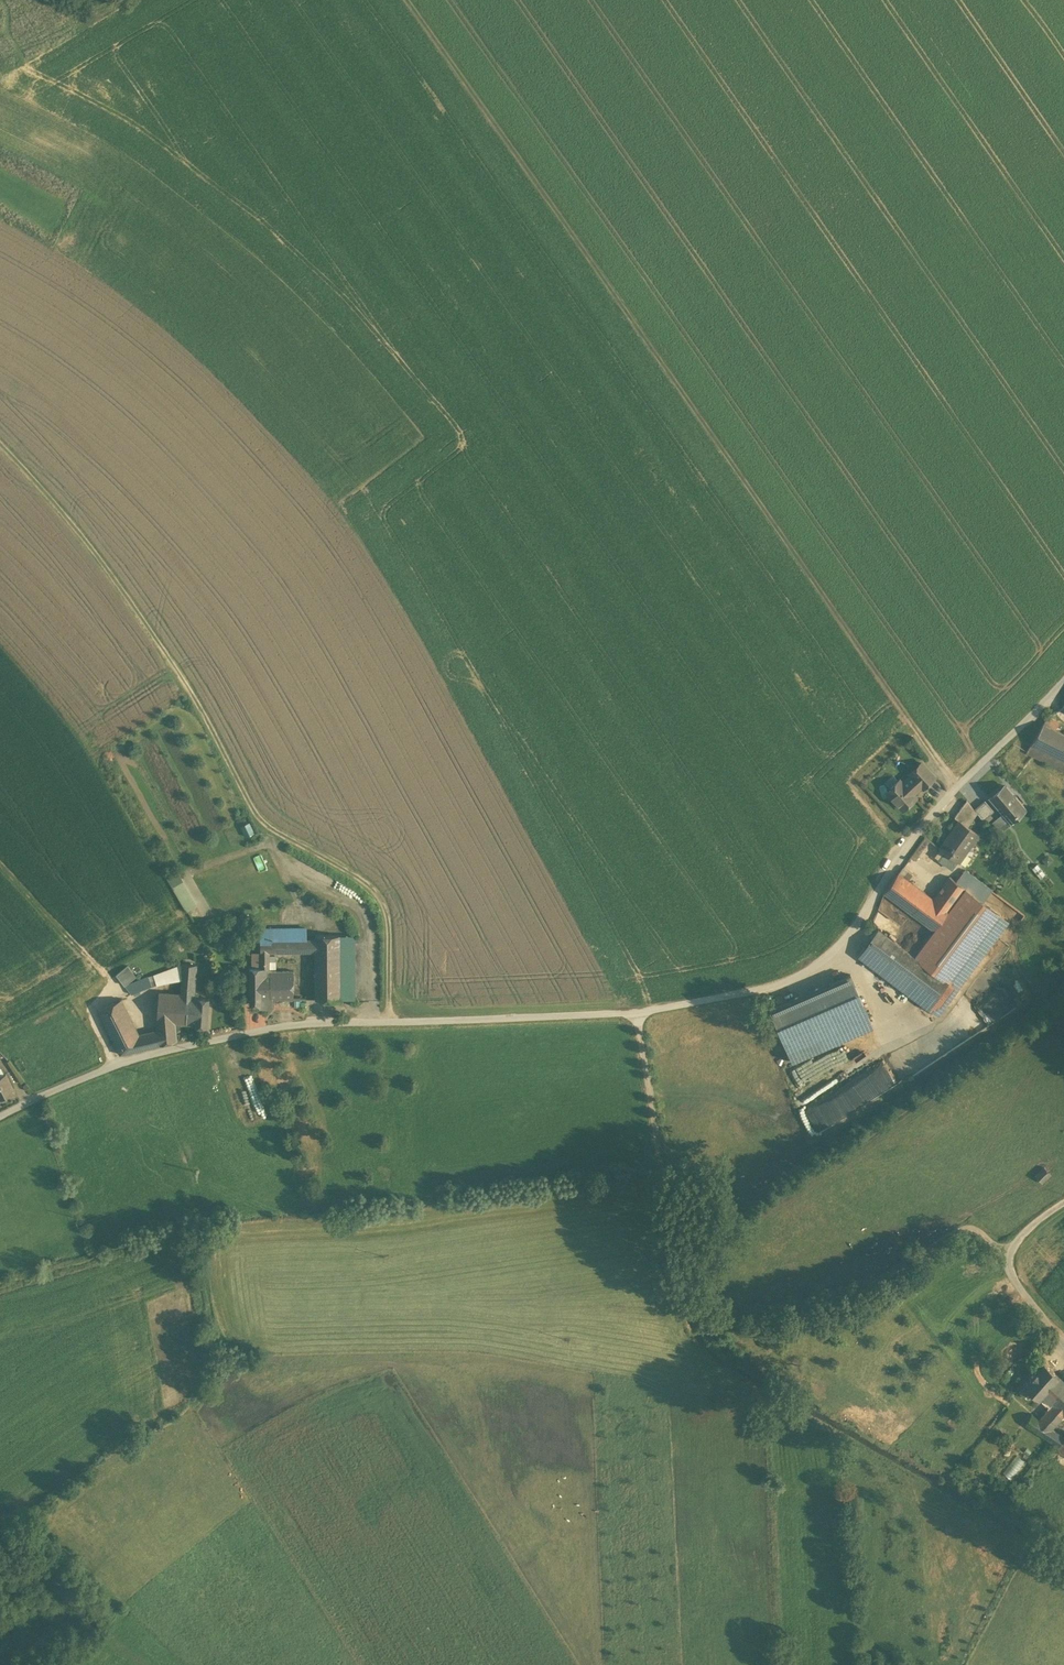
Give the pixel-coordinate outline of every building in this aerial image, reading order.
[(1047,717),(1043,723),(1053,728),(1057,722),(1047,717)] [(1043,723),(1032,743),(1063,759),(1063,733),(1053,728),(1043,723)] [(1032,743),(1026,752),(1063,770),(1063,759),(1032,743)] [(912,774),(921,785),(923,787),(935,777),(921,762),(910,772),(912,774)] [(890,788),(900,779),(895,774),(885,783),(890,788)] [(903,782),(900,779),(890,788),(890,794),(890,797),(895,802),(896,802),(903,809),(917,797),(913,793),(914,791),(917,788),(918,788),(921,785),(912,774),(903,782)] [(1006,785),(990,798),(1003,813),(1008,819),(1025,806),(1006,785)] [(984,799),(974,808),(978,812),(983,819),(994,810),(984,799)] [(954,816),(960,820),(968,826),(978,812),(974,808),(967,800),(954,816)] [(1008,819),(1003,813),(994,821),(1001,830),(1010,822),(1008,819)] [(968,826),(960,820),(940,848),(945,851),(939,859),(952,868),(957,861),(958,861),(978,834),(968,826)] [(243,824),(247,835),(256,832),(252,821),(243,824)] [(1048,856),(1043,860),(1048,865),(1052,861),(1048,856)] [(1038,865),(1032,869),(1039,878),(1045,874),(1038,865)] [(903,867),(899,872),(904,876),(908,871),(903,867)] [(965,870),(956,881),(964,887),(984,901),(992,889),(965,870)] [(934,930),(948,909),(934,898),(904,876),(899,872),(884,892),(934,930)] [(934,898),(948,909),(964,887),(956,881),(950,876),(934,898)] [(196,904),(182,881),(174,886),(188,909),(196,904)] [(934,930),(915,956),(949,982),(1000,913),(984,901),(964,887),(948,909),(934,930)] [(1000,913),(949,982),(929,1008),(938,1015),(1009,920),(1000,913)] [(261,953),(261,967),(261,971),(268,971),(268,968),(270,968),(270,952),(278,952),(278,939),(279,928),(261,928),(261,953)] [(307,928),(279,928),(278,939),(305,939),(307,939),(307,928)] [(915,956),(878,928),(858,955),(929,1008),(949,982),(915,956)] [(340,999),(340,935),(316,935),(316,939),(316,951),(316,999),(340,999)] [(305,951),(305,939),(278,939),(278,952),(305,951)] [(307,939),(305,939),(305,951),(316,951),(316,939),(307,939)] [(261,967),(261,953),(252,953),(252,967),(261,967)] [(183,979),(184,963),(126,985),(132,993),(149,986),(151,985),(152,986),(183,979)] [(188,994),(194,994),(196,964),(184,963),(183,979),(181,993),(188,994)] [(117,974),(126,985),(136,975),(128,965),(117,974)] [(252,967),(250,967),(250,1003),(261,1003),(262,999),(261,971),(261,967),(252,967)] [(268,971),(261,971),(262,999),(274,999),(294,999),(294,970),(268,971)] [(851,973),(770,1008),(793,1061),(873,1025),(851,973)] [(185,1023),(188,994),(181,993),(159,992),(157,1021),(176,1022),(185,1023)] [(196,1024),(199,996),(199,994),(194,994),(188,994),(185,1023),(196,1024)] [(210,997),(199,996),(196,1024),(196,1025),(207,1026),(210,997)] [(99,1010),(121,1054),(147,1047),(139,1033),(122,999),(99,1010)] [(274,1009),(274,999),(262,999),(261,1003),(262,1009),(274,1009)] [(176,1022),(157,1021),(158,1029),(139,1033),(147,1047),(177,1040),(176,1022)] [(14,1089),(6,1072),(0,1075),(0,1097),(14,1089)] [(817,1129),(874,1099),(862,1078),(806,1107),(817,1129)] [(1043,1182),(1053,1173),(1046,1166),(1037,1174),(1043,1182)] [(1047,1359),(1024,1382),(1040,1398),(1043,1395),(1062,1374),(1047,1359)] [(1062,1374),(1043,1395),(1053,1403),(1039,1418),(1033,1413),(1026,1423),(1059,1445),(1063,1437),(1063,1433),(1054,1426),(1063,1415),(1063,1376),(1062,1374)]
